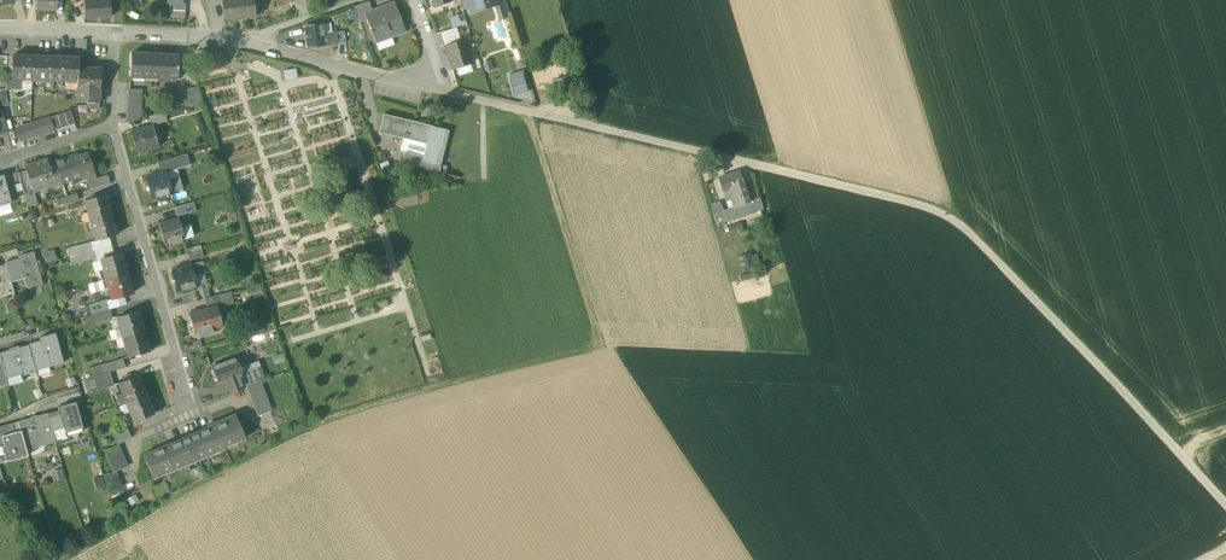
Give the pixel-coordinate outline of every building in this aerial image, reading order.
[(56,11),(57,0),(36,0),(36,10),(56,11)] [(84,19),(111,17),(110,0),(83,0),(84,19)] [(224,21),(255,17),(252,0),(221,0),(224,21)] [(463,14),(459,0),(455,0),(450,2),(445,3),(449,18),(457,16),(463,14)] [(462,9),(469,7),(467,0),(459,0),(462,9)] [(354,7),(357,17),(364,15),(364,13),(371,10),(368,2),(354,7)] [(496,5),(500,19),(508,16),(503,2),(496,5)] [(169,18),(184,19),(185,4),(184,4),(170,3),(169,18)] [(390,37),(390,38),(391,38),(404,33),(394,4),(372,12),(371,10),(364,13),(364,15),(366,19),(372,34),(387,29),(390,37)] [(463,14),(457,16),(460,26),(467,24),(463,14)] [(458,27),(460,26),(457,16),(449,18),(452,28),(458,27)] [(307,49),(324,46),(323,35),(322,24),(303,27),(307,49)] [(441,32),(446,47),(462,41),(458,27),(452,28),(441,32)] [(387,29),(372,34),(375,43),(390,37),(387,29)] [(336,34),(323,35),(324,46),(338,44),(336,34)] [(390,37),(375,43),(378,51),(394,46),(391,38),(390,38),(390,37)] [(444,47),(451,70),(457,68),(473,63),(465,40),(462,41),(446,47),(444,47)] [(176,80),(177,80),(178,55),(177,55),(177,56),(132,54),(132,53),(131,53),(130,78),(131,78),(131,77),(176,79),(176,80)] [(11,79),(32,80),(33,56),(12,55),(11,79)] [(79,58),(33,56),(32,80),(77,81),(78,68),(79,68),(79,58)] [(475,70),(473,63),(457,68),(460,75),(475,70)] [(282,79),(294,77),(293,67),(281,70),(282,79)] [(101,69),(79,68),(78,68),(77,81),(76,102),(90,103),(90,109),(98,109),(99,103),(100,90),(101,69)] [(520,71),(506,75),(513,97),(527,92),(520,71)] [(181,92),(186,107),(201,102),(196,88),(181,92)] [(128,90),(127,123),(140,119),(142,90),(128,90)] [(149,117),(152,125),(167,121),(165,113),(149,117)] [(426,144),(423,156),(421,162),(440,167),(448,130),(430,126),(383,114),(378,132),(403,138),(426,144)] [(50,117),(28,124),(32,137),(54,130),(50,117)] [(19,141),(32,137),(28,124),(15,128),(19,141)] [(139,152),(140,154),(147,152),(146,150),(158,147),(152,126),(131,132),(136,153),(139,152)] [(400,151),(404,152),(423,156),(426,144),(403,138),(400,151)] [(438,173),(440,167),(421,162),(423,156),(404,152),(401,164),(438,173)] [(71,157),(63,159),(70,180),(81,177),(94,173),(88,153),(77,156),(77,155),(71,157)] [(160,171),(164,170),(189,163),(186,154),(157,162),(160,171)] [(47,188),(70,180),(63,159),(47,164),(45,160),(24,166),(26,171),(33,192),(34,192),(32,187),(46,183),(47,188)] [(21,181),(25,195),(33,192),(26,171),(19,173),(21,181)] [(724,192),(728,190),(744,185),(740,171),(719,178),(724,192)] [(12,174),(14,183),(21,181),(19,173),(18,172),(12,174)] [(168,193),(171,192),(167,180),(165,172),(152,176),(145,178),(151,198),(155,197),(156,200),(169,197),(168,193)] [(96,179),(94,173),(81,177),(83,181),(87,181),(89,190),(92,189),(90,181),(96,179)] [(0,175),(0,206),(11,203),(3,175),(0,175)] [(90,181),(92,189),(110,184),(108,176),(96,179),(90,181)] [(179,177),(167,180),(171,192),(182,189),(179,177)] [(749,199),(744,185),(728,190),(734,207),(750,202),(749,199)] [(56,199),(58,206),(79,200),(77,194),(56,199)] [(84,201),(90,221),(111,215),(105,195),(84,201)] [(750,202),(753,213),(761,211),(757,197),(749,199),(750,202)] [(196,210),(194,202),(175,207),(178,215),(196,210)] [(734,207),(738,218),(753,213),(750,202),(734,207)] [(723,211),(727,222),(738,218),(734,207),(723,211)] [(116,235),(111,215),(90,221),(95,241),(116,235)] [(181,240),(184,239),(181,228),(178,219),(158,224),(164,244),(168,243),(169,247),(182,243),(181,240)] [(189,225),(181,228),(184,239),(192,237),(189,225)] [(75,256),(81,255),(93,252),(90,242),(72,247),(75,256)] [(739,250),(743,265),(755,262),(751,247),(739,250)] [(43,261),(54,259),(52,249),(41,251),(43,261)] [(187,254),(189,261),(203,257),(201,250),(187,254)] [(94,251),(93,252),(81,255),(83,262),(96,258),(94,251)] [(5,262),(5,264),(10,282),(24,278),(27,288),(31,287),(41,284),(41,283),(42,282),(33,252),(18,256),(18,258),(5,262)] [(100,259),(106,279),(127,273),(121,253),(100,259)] [(202,262),(191,265),(194,276),(205,273),(202,262)] [(13,292),(10,282),(5,264),(0,266),(0,296),(13,292)] [(197,285),(194,276),(191,265),(171,271),(177,291),(181,290),(182,293),(195,289),(194,286),(197,285)] [(132,294),(127,273),(106,279),(111,300),(123,296),(132,294)] [(221,302),(222,307),(233,303),(230,292),(205,299),(207,306),(221,302)] [(111,300),(107,301),(109,310),(126,305),(123,296),(111,300)] [(89,305),(91,315),(109,310),(107,301),(107,300),(89,305)] [(375,305),(377,312),(389,308),(386,301),(375,305)] [(198,333),(199,336),(212,333),(211,329),(221,326),(215,306),(188,314),(194,334),(198,333)] [(112,318),(109,310),(91,315),(94,323),(112,318)] [(119,328),(122,337),(143,331),(137,311),(116,317),(119,328)] [(149,352),(143,331),(122,337),(122,338),(127,358),(149,352)] [(28,345),(34,368),(50,364),(50,366),(63,363),(55,333),(39,337),(40,342),(28,345)] [(6,378),(22,374),(22,376),(35,372),(28,345),(18,348),(18,349),(9,351),(9,350),(0,353),(0,355),(6,378)] [(219,386),(227,383),(228,383),(228,382),(239,378),(243,376),(243,377),(244,377),(242,374),(240,368),(236,356),(235,357),(235,358),(230,360),(230,359),(212,366),(211,366),(219,386)] [(106,363),(109,372),(125,368),(122,359),(106,363)] [(251,363),(254,369),(260,367),(257,361),(251,363)] [(251,363),(240,368),(242,374),(254,369),(251,363)] [(243,377),(247,388),(261,383),(265,381),(260,367),(254,369),(242,374),(244,377),(243,377)] [(113,385),(109,372),(93,377),(97,390),(113,385)] [(117,384),(121,393),(125,403),(146,395),(138,375),(117,384)] [(243,389),(239,378),(228,382),(228,383),(227,383),(231,394),(243,389)] [(247,388),(250,395),(263,390),(261,383),(247,388)] [(250,395),(252,402),(266,397),(263,390),(250,395)] [(120,405),(125,403),(121,393),(112,397),(116,407),(120,405)] [(154,414),(146,395),(125,403),(133,423),(154,414)] [(252,402),(255,409),(268,404),(266,397),(252,402)] [(58,411),(47,414),(52,432),(63,428),(65,433),(82,428),(75,402),(57,407),(58,411)] [(271,411),(268,404),(255,409),(257,416),(271,411)] [(18,422),(20,431),(25,446),(42,441),(43,445),(55,442),(52,432),(47,414),(18,422)] [(208,428),(189,436),(198,457),(213,451),(214,454),(225,449),(223,444),(234,439),(235,442),(244,438),(245,440),(246,440),(235,414),(214,423),(213,423),(207,425),(208,428)] [(25,446),(20,431),(14,432),(12,424),(0,427),(0,455),(12,452),(14,459),(27,456),(26,450),(25,446)] [(112,430),(118,444),(131,438),(126,425),(112,430)] [(172,468),(198,457),(189,436),(169,444),(169,443),(162,446),(163,447),(144,455),(143,454),(142,454),(153,479),(154,479),(153,476),(161,473),(162,475),(173,470),(172,468)] [(26,450),(43,445),(42,441),(25,446),(26,450)] [(105,451),(108,458),(121,451),(118,444),(105,451)] [(108,458),(111,465),(124,459),(121,451),(108,458)] [(111,465),(113,471),(114,472),(115,471),(127,466),(124,459),(111,465)] [(52,480),(62,477),(60,468),(49,471),(52,480)] [(124,491),(115,471),(114,472),(113,471),(103,476),(109,497),(124,491)]
